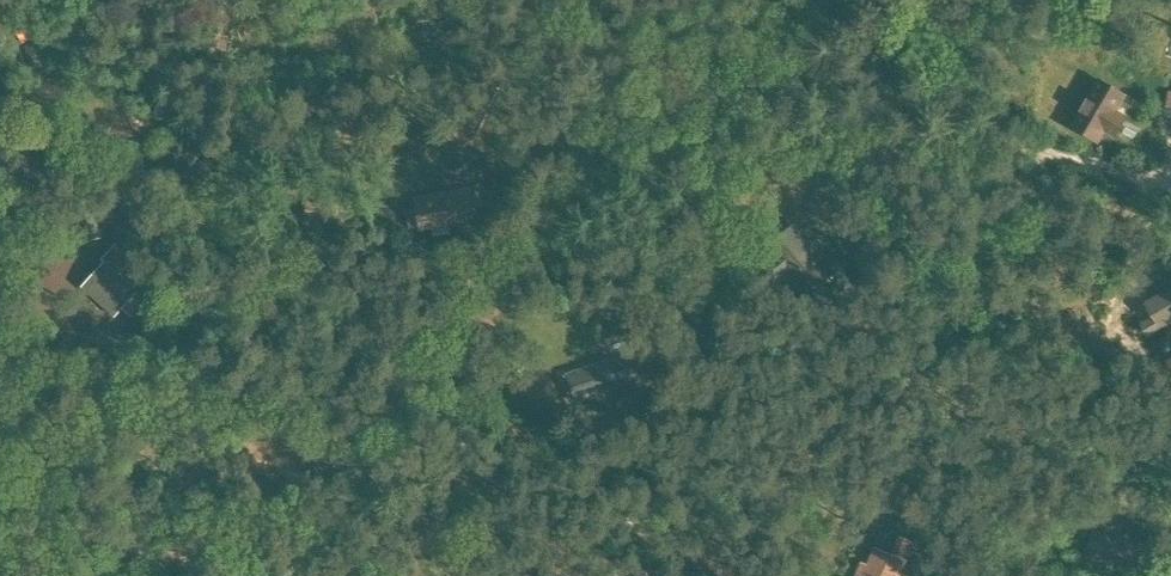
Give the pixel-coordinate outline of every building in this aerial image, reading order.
[(1112,113),(1117,104),(1125,90),(1104,78),(1096,91),(1075,126),(1096,139),(1103,128),(1111,133),(1120,118),(1112,113)] [(1163,120),(1170,121),(1170,90),(1167,90),(1163,120)] [(470,194),(418,203),(419,209),(407,211),(410,229),(422,227),(422,231),(475,222),(470,194)] [(304,220),(328,223),(331,203),(306,199),(304,220)] [(791,285),(822,257),(795,226),(764,253),(767,257),(758,265),(779,290),(788,282),(791,285)] [(114,246),(102,260),(103,261),(81,286),(114,315),(136,290),(120,276),(132,262),(114,246)] [(1170,318),(1170,285),(1145,300),(1153,314),(1139,321),(1145,333),(1170,318)] [(619,362),(624,379),(635,375),(630,359),(619,362)] [(567,375),(569,379),(575,400),(610,389),(608,384),(622,379),(622,380),(623,380),(617,363),(617,364),(613,365),(612,360),(567,375)] [(869,567),(862,564),(857,575),(909,575),(913,564),(903,560),(909,543),(898,537),(890,556),(875,550),(869,567)]
